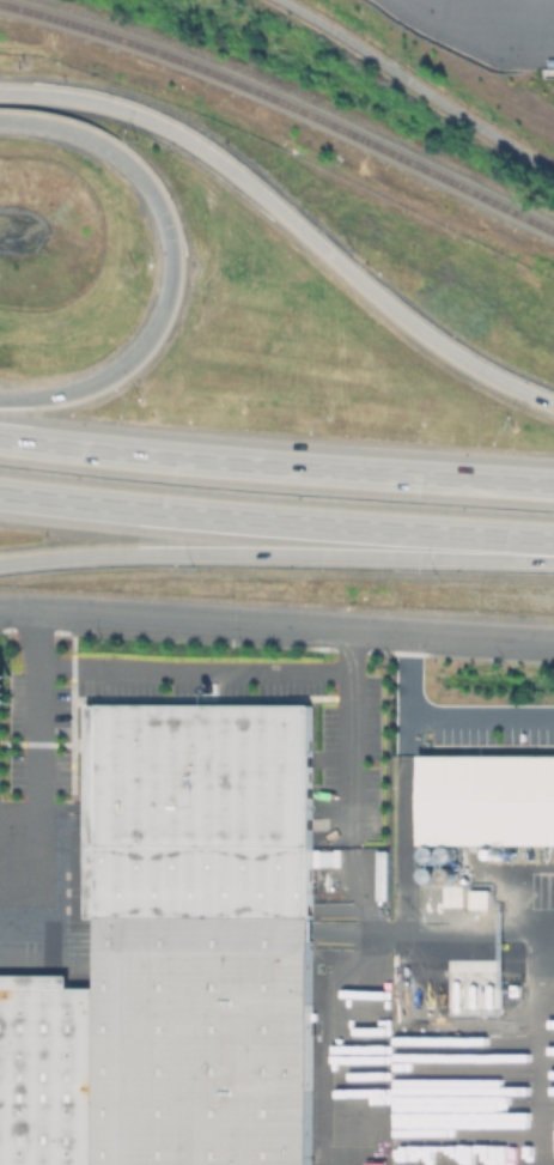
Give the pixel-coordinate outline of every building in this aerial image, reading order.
[(313,703),(86,702),(85,920),(96,920),(95,989),(72,989),(72,976),(0,975),(0,1164),(311,1164),(313,703)] [(426,757),(553,757),(553,845),(486,845),(486,850),(476,850),(476,844),(426,844),(426,757)]
